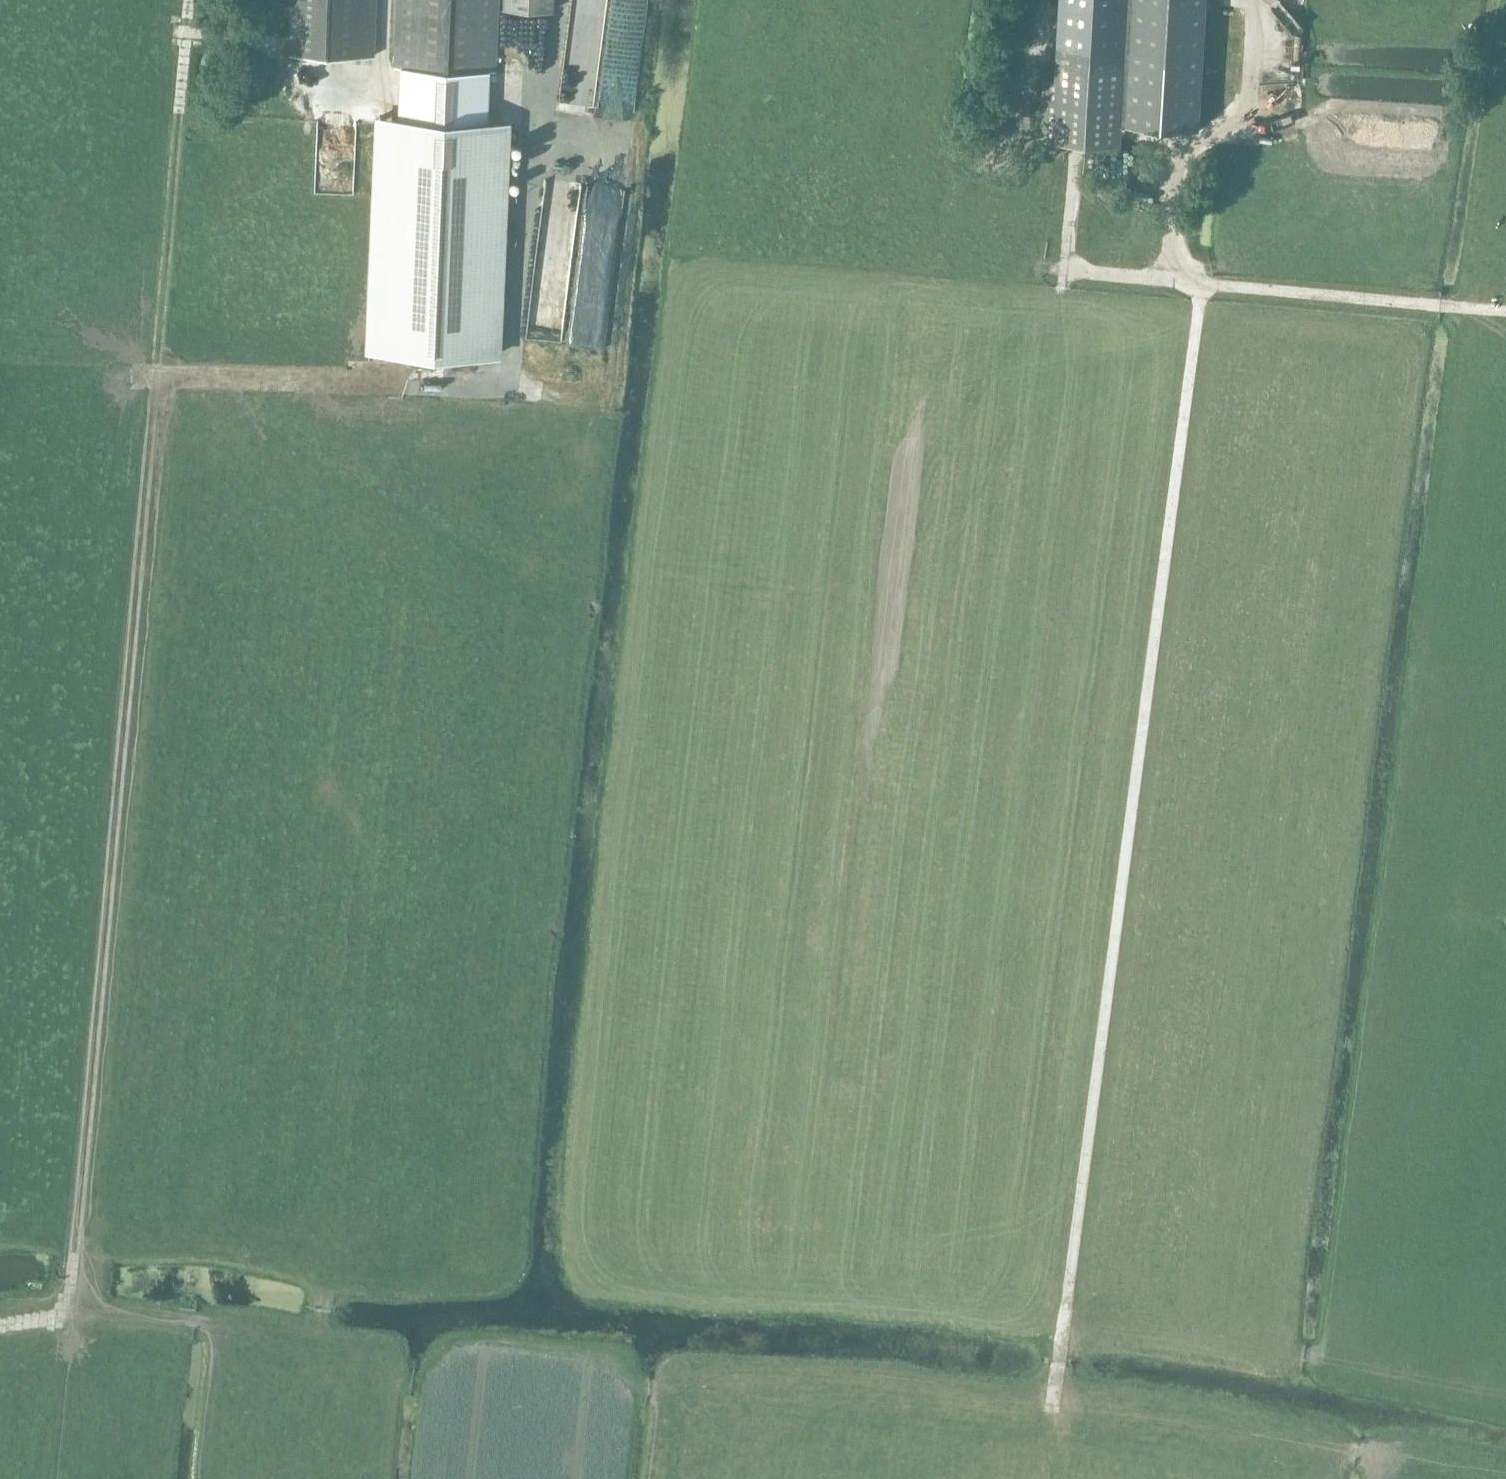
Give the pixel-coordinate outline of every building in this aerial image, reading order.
[(289,53),(372,57),(372,56),(362,55),(364,0),(292,0),(289,53)] [(493,72),(497,0),(398,0),(395,68),(401,68),(488,72),(493,72)] [(552,10),(552,0),(503,0),(502,7),(552,10)] [(1058,53),(1128,57),(1131,0),(1061,0),(1058,53)] [(488,72),(401,68),(399,116),(380,116),(370,350),(495,355),(505,121),(486,120),(488,72)]
